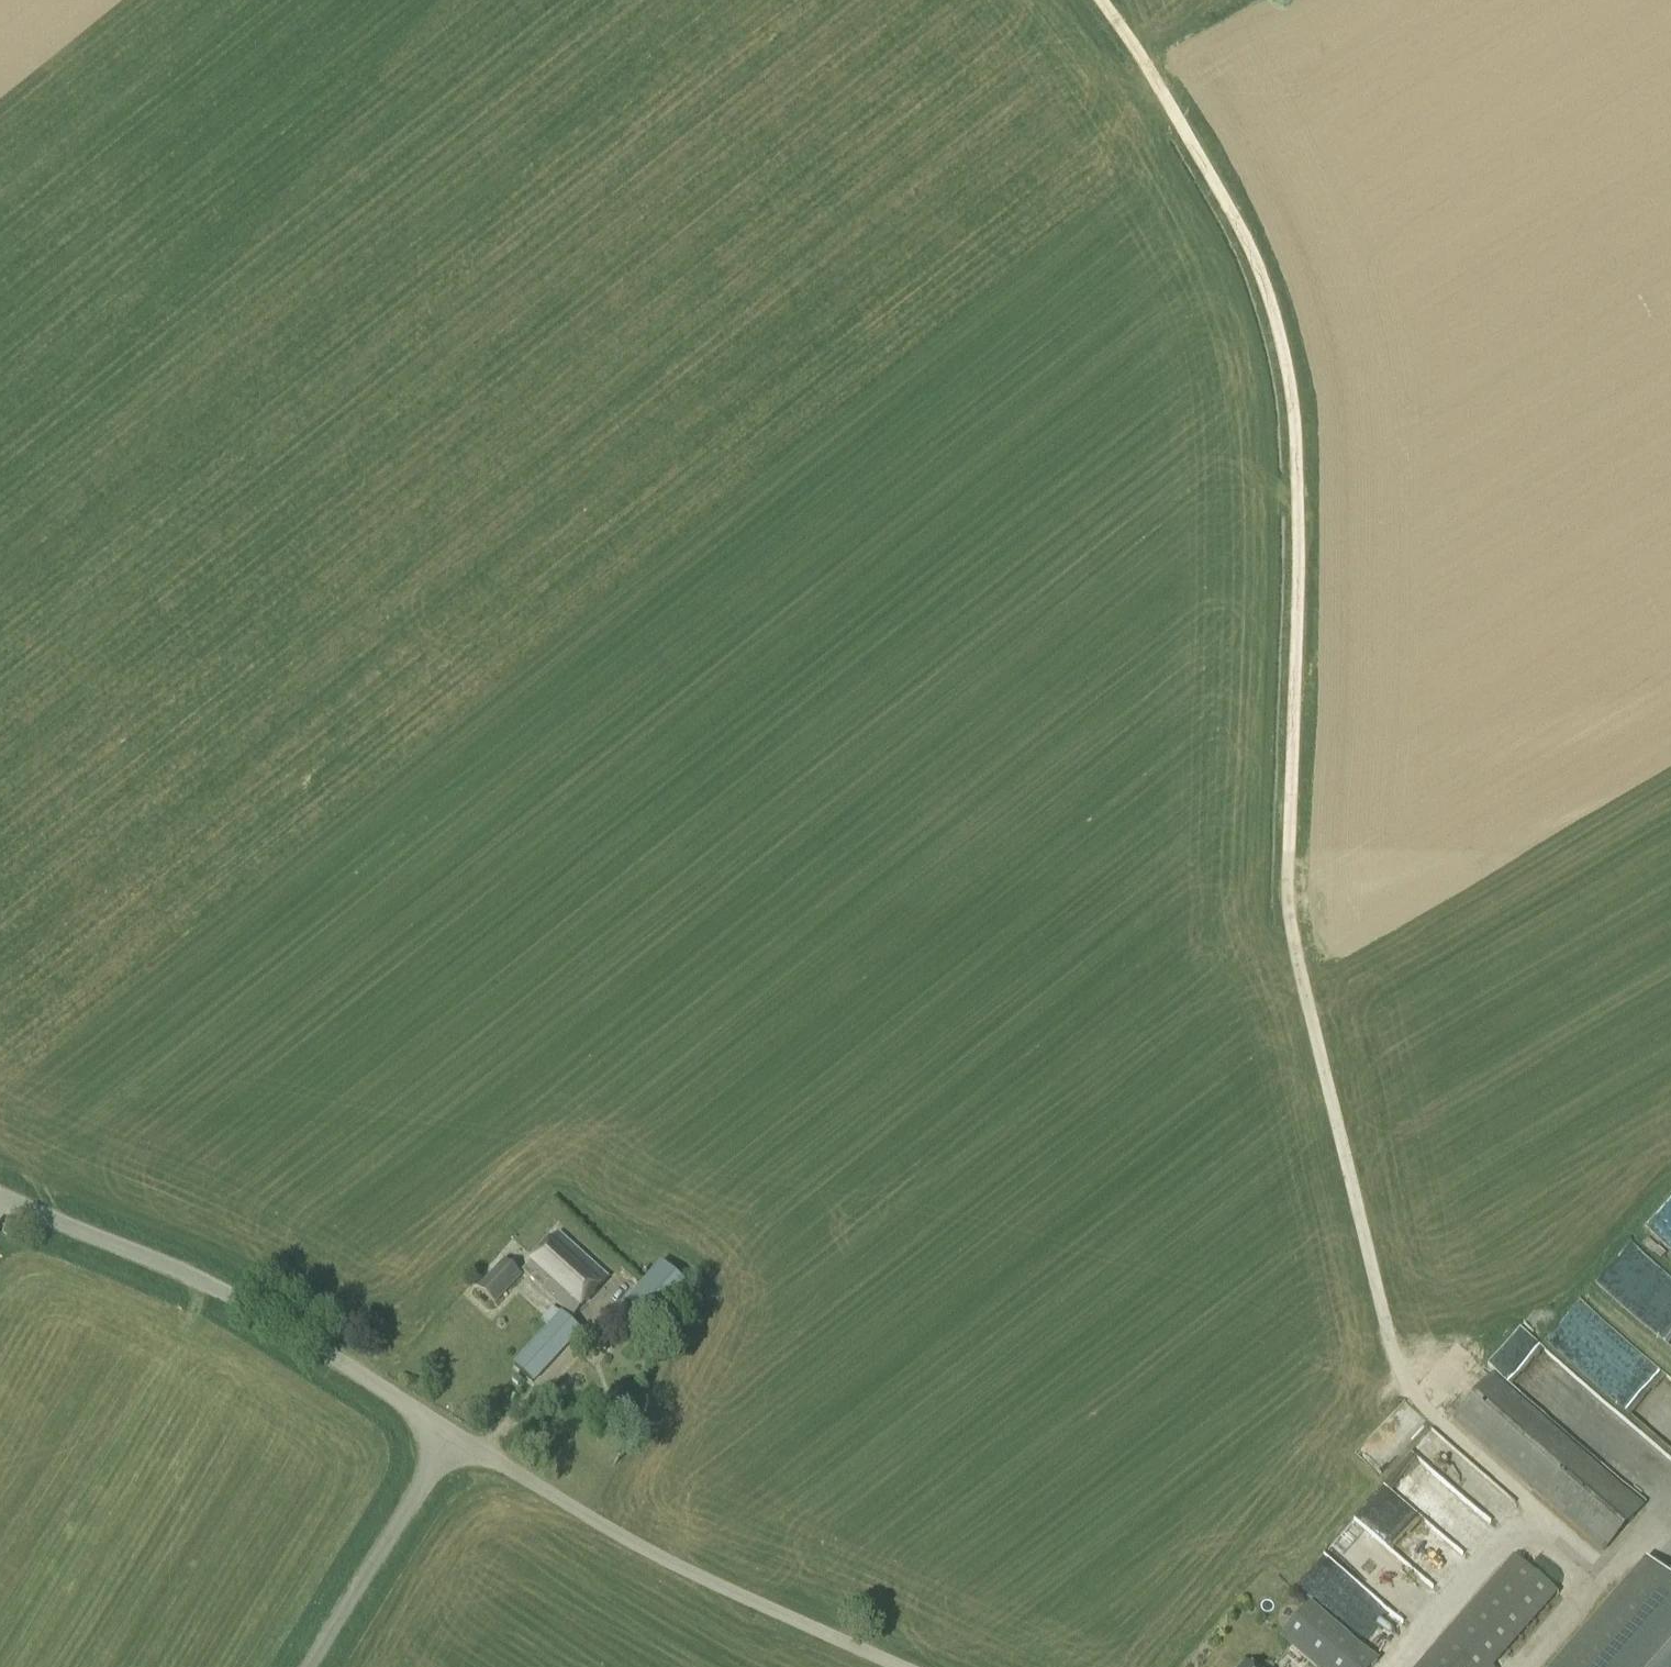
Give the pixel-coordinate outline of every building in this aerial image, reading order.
[(1670,1242),(1670,1207),(1654,1228),(1670,1242)] [(573,1318),(608,1279),(559,1235),(524,1273),(573,1318)] [(1670,1336),(1670,1284),(1627,1252),(1602,1286),(1670,1336)] [(496,1305),(521,1277),(504,1262),(479,1291),(496,1305)] [(662,1265),(626,1304),(655,1330),(691,1291),(662,1265)] [(1581,1349),(1574,1356),(1612,1391),(1645,1354),(1586,1300),(1560,1329),(1581,1349)] [(533,1384),(580,1332),(564,1317),(517,1369),(533,1384)] [(1603,1553),(1644,1505),(1493,1373),(1451,1421),(1603,1553)] [(1561,1597),(1515,1556),(1417,1666),(1499,1666),(1561,1597)] [(1647,1565),(1558,1666),(1670,1666),(1670,1586),(1647,1565)] [(1379,1662),(1309,1602),(1278,1639),(1311,1666),(1374,1666),(1379,1662)]
